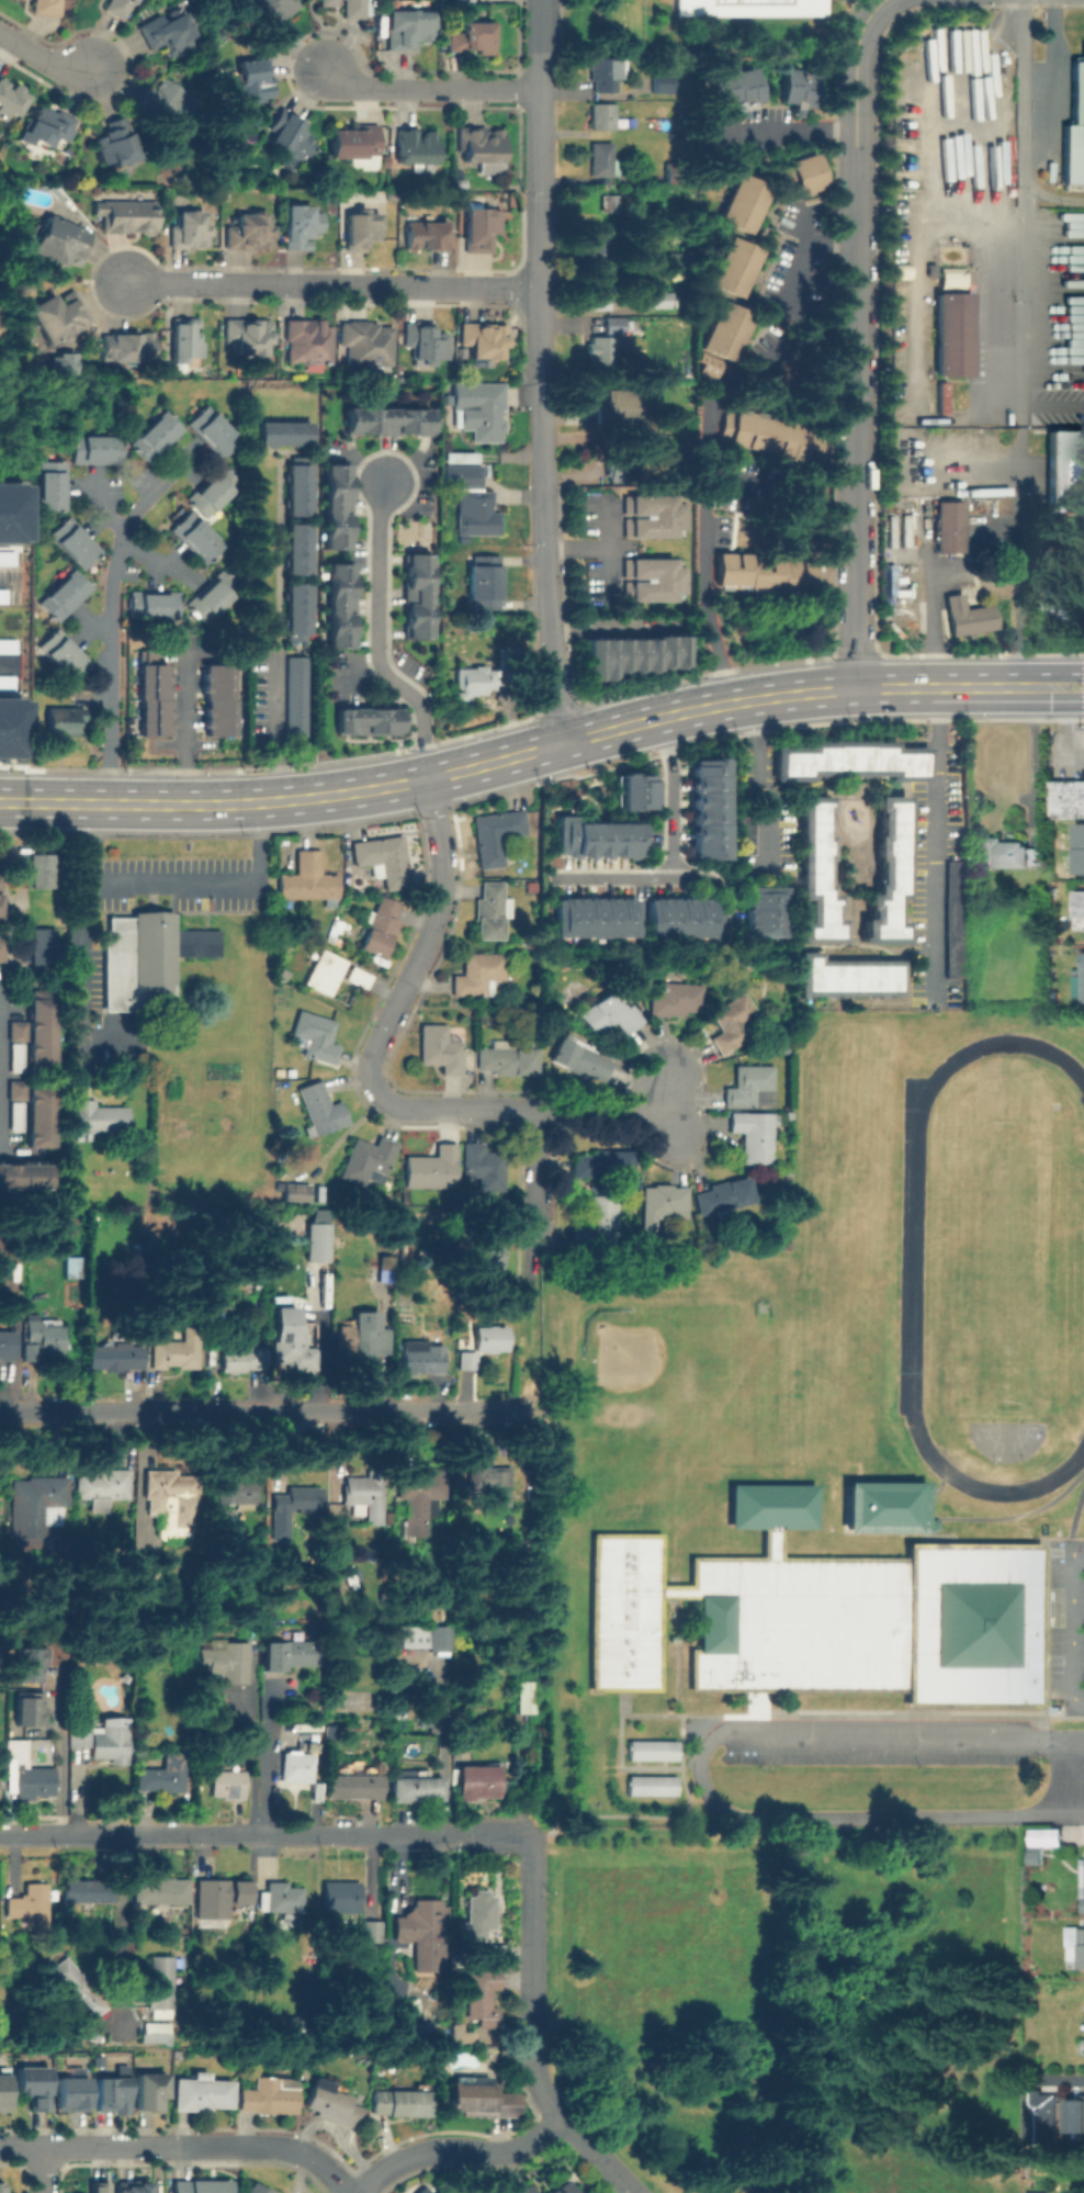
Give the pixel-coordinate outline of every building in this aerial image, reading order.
[(32,11),(33,0),(62,0),(60,14),(32,11)] [(101,9),(106,0),(135,0),(123,21),(101,9)] [(245,10),(259,0),(289,0),(297,12),(284,22),(290,29),(278,37),(269,24),(259,31),(245,10)] [(317,9),(317,0),(338,0),(338,9),(317,9)] [(342,19),(342,0),(365,0),(364,19),(342,19)] [(675,14),(675,0),(823,0),(823,14),(675,14)] [(432,7),(431,40),(417,40),(417,54),(384,54),(385,23),(396,23),(396,7),(432,7)] [(182,8),(197,48),(167,60),(161,45),(145,52),(134,23),(158,14),(159,16),(182,8)] [(498,20),(497,53),(495,53),(495,60),(477,60),(477,53),(447,53),(447,34),(462,34),(462,20),(498,20)] [(1082,38),(1083,38),(1083,183),(1061,183),(1062,125),(1070,125),(1070,60),(1081,60),(1082,38)] [(628,56),(628,78),(617,78),(616,91),(594,91),(594,81),(590,81),(590,68),(587,68),(587,60),(589,60),(589,56),(628,56)] [(262,105),(237,108),(234,60),(271,57),(273,95),(261,97),(262,105)] [(671,92),(652,92),(652,70),(671,70),(671,92)] [(761,103),(713,115),(705,82),(753,70),(761,103)] [(817,70),(817,104),(809,104),(809,113),(799,113),(799,104),(779,104),(779,70),(817,70)] [(160,77),(190,95),(180,112),(177,110),(168,125),(136,104),(148,86),(153,89),(160,77)] [(9,121),(0,116),(0,78),(31,95),(18,117),(12,115),(9,121)] [(614,102),(616,128),(591,130),(590,103),(614,102)] [(318,143),(303,167),(266,145),(275,127),(270,124),(282,104),(306,119),(301,128),(307,133),(306,136),(318,143)] [(34,108),(52,117),(56,109),(77,120),(61,146),(54,142),(49,148),(36,140),(31,150),(15,142),(34,108)] [(140,158),(113,169),(110,161),(100,165),(92,144),(106,138),(100,123),(123,114),(140,158)] [(379,161),(379,171),(349,171),(349,161),(328,161),(328,122),(380,122),(379,161)] [(505,164),(505,176),(478,175),(478,164),(455,164),(455,125),(505,126),(505,164)] [(438,127),(438,164),(420,164),(420,173),(410,173),(410,164),(394,164),(394,126),(438,127)] [(619,158),(619,173),(612,173),(612,176),(590,176),(590,143),(612,143),(612,158),(619,158)] [(815,153),(827,187),(797,198),(791,182),(783,184),(777,167),(815,153)] [(772,185),(749,235),(716,220),(739,171),(772,185)] [(628,211),(600,211),(599,194),(626,193),(628,211)] [(154,202),(154,232),(103,232),(103,216),(91,216),(91,201),(154,202)] [(324,204),(324,235),(312,235),(312,251),(283,251),(284,204),(324,204)] [(370,205),(370,213),(383,213),(383,240),(368,239),(368,255),(345,255),(346,213),(353,213),(353,205),(370,205)] [(501,205),(501,234),(495,234),(495,255),(463,255),(463,205),(501,205)] [(211,209),(210,252),(173,251),(174,209),(211,209)] [(270,210),(270,224),(274,224),(274,252),(223,252),(223,224),(234,224),(234,210),(270,210)] [(91,234),(78,265),(67,259),(63,268),(27,252),(45,213),(91,234)] [(451,222),(450,254),(404,254),(404,221),(451,222)] [(609,228),(609,262),(588,262),(587,228),(609,228)] [(759,249),(739,296),(707,282),(727,235),(759,249)] [(939,291),(939,268),(964,268),(963,291),(939,291)] [(605,303),(591,304),(590,270),(603,269),(605,303)] [(52,289),(58,299),(70,291),(90,322),(48,347),(24,306),(52,289)] [(669,307),(651,308),(651,295),(669,294),(669,307)] [(972,296),(972,374),(935,374),(936,308),(930,308),(930,295),(972,296)] [(750,316),(732,361),(700,347),(719,302),(750,316)] [(205,331),(205,358),(189,358),(189,366),(169,366),(169,316),(189,316),(189,331),(205,331)] [(631,319),(631,330),(624,330),(624,334),(605,334),(605,317),(623,317),(623,319),(631,319)] [(273,318),(272,344),(267,344),(267,356),(230,355),(232,344),(223,344),(223,318),(273,318)] [(334,325),(334,367),(327,367),(327,374),(304,374),(304,366),(283,366),(284,318),(323,318),(323,324),(334,325)] [(393,328),(393,364),(347,364),(347,348),(340,347),(340,320),(379,322),(379,328),(393,328)] [(448,330),(448,364),(411,363),(411,347),(404,347),(404,320),(433,320),(433,330),(448,330)] [(506,326),(506,363),(468,363),(468,346),(460,346),(460,325),(506,326)] [(158,330),(157,364),(98,364),(98,329),(158,330)] [(612,336),(612,359),(629,359),(629,374),(590,374),(590,356),(587,356),(587,342),(590,342),(589,336),(612,336)] [(77,352),(77,378),(47,378),(47,352),(77,352)] [(507,386),(507,414),(499,414),(498,442),(471,442),(471,429),(450,429),(451,380),(499,381),(499,386),(507,386)] [(935,381),(934,413),(945,414),(945,381),(935,381)] [(643,391),(644,425),(597,426),(597,404),(607,404),(607,391),(643,391)] [(237,440),(204,404),(183,423),(216,459),(237,440)] [(163,408),(126,442),(146,462),(182,429),(163,408)] [(429,436),(429,408),(343,408),(343,435),(429,436)] [(825,429),(818,463),(718,442),(724,408),(825,429)] [(307,423),(307,445),(257,445),(257,423),(307,423)] [(645,453),(645,432),(669,434),(669,453),(645,453)] [(118,435),(69,434),(69,462),(118,462),(118,435)] [(482,448),(482,460),(441,459),(441,448),(482,448)] [(1050,450),(1083,448),(1083,507),(1080,507),(1077,472),(1051,473),(1050,450)] [(35,460),(35,509),(64,509),(63,460),(35,460)] [(348,463),(320,463),(320,549),(348,549),(348,463)] [(626,463),(606,464),(607,481),(626,480),(626,463)] [(218,464),(182,497),(202,518),(238,484),(218,464)] [(309,464),(310,514),(284,514),(283,464),(309,464)] [(479,465),(481,486),(444,486),(444,465),(479,465)] [(23,486),(23,542),(13,542),(13,543),(0,543),(0,484),(12,484),(12,486),(23,486)] [(500,511),(500,535),(458,535),(456,491),(492,491),(492,511),(500,511)] [(675,494),(675,502),(682,502),(682,529),(675,529),(675,536),(623,536),(623,494),(675,494)] [(964,498),(964,554),(931,554),(931,498),(964,498)] [(222,546),(187,510),(167,530),(202,565),(222,546)] [(100,550),(65,515),(45,535),(80,570),(100,550)] [(308,522),(309,573),(284,573),(284,522),(308,522)] [(813,559),(814,593),(800,593),(800,596),(793,596),(793,593),(780,593),(780,588),(769,588),(769,593),(761,593),(761,588),(747,588),(747,585),(737,585),(737,588),(729,588),(729,585),(716,585),(716,552),(750,551),(750,554),(780,554),(780,559),(813,559)] [(429,552),(402,552),(402,638),(429,638),(429,552)] [(499,554),(499,598),(496,599),(495,605),(468,605),(468,565),(474,565),(473,554),(499,554)] [(678,576),(678,604),(623,604),(623,581),(648,582),(648,575),(622,575),(622,556),(678,558),(678,576)] [(351,562),(325,562),(324,648),(351,648),(351,562)] [(71,567),(35,601),(55,621),(91,588),(71,567)] [(217,569),(181,603),(201,622),(237,589),(217,569)] [(310,582),(310,633),(283,633),(283,581),(310,582)] [(176,591),(127,590),(126,617),(175,618),(176,591)] [(1047,622),(1047,591),(1082,591),(1082,622),(1047,622)] [(961,592),(964,608),(991,603),(995,628),(949,637),(941,596),(961,592)] [(89,662),(55,627),(34,646),(69,682),(89,662)] [(685,633),(685,666),(656,667),(656,672),(612,671),(612,681),(585,681),(585,638),(652,638),(652,634),(685,633)] [(518,648),(517,684),(495,684),(495,690),(488,690),(488,694),(470,694),(470,700),(454,700),(455,667),(472,667),(472,665),(484,665),(485,668),(498,668),(498,648),(518,648)] [(305,655),(305,735),(285,734),(285,655),(305,655)] [(163,663),(134,663),(134,698),(137,698),(137,733),(167,733),(167,698),(163,698),(163,663)] [(229,664),(199,664),(199,699),(202,699),(202,734),(232,734),(232,699),(229,699),(229,664)] [(11,758),(0,758),(0,699),(10,699),(10,701),(21,701),(21,757),(11,757),(11,758)] [(78,720),(78,736),(67,736),(68,741),(55,741),(55,736),(47,736),(46,706),(83,706),(83,720),(78,720)] [(398,707),(397,734),(332,734),(332,706),(398,707)] [(896,740),(896,745),(930,745),(929,779),(891,779),(891,775),(814,775),(814,779),(774,779),(774,745),(808,745),(808,740),(896,740)] [(688,858),(723,858),(722,758),(687,758),(688,858)] [(617,809),(651,808),(650,773),(616,774),(617,809)] [(1052,780),(1083,780),(1083,818),(1051,818),(1052,780)] [(906,795),(907,898),(899,899),(899,922),(907,922),(908,942),(865,942),(863,918),(871,918),(871,908),(868,908),(868,893),(876,893),(876,884),(879,884),(879,858),(876,858),(876,834),(879,834),(879,809),(877,809),(876,796),(906,795)] [(829,796),(828,809),(827,809),(827,833),(831,833),(831,859),(827,859),(827,881),(831,881),(831,893),(836,893),(836,918),(844,918),(844,944),(799,944),(799,919),(805,919),(805,898),(799,898),(799,796),(829,796)] [(505,866),(479,869),(472,816),(523,808),(527,833),(500,837),(505,866)] [(568,857),(636,856),(636,822),(567,822),(567,815),(552,815),(553,853),(568,853),(568,857)] [(753,816),(754,854),(737,854),(737,816),(753,816)] [(400,835),(409,887),(385,890),(382,877),(372,878),(370,865),(354,867),(351,844),(400,835)] [(1030,846),(1030,867),(978,867),(978,835),(1003,835),(1003,842),(1025,842),(1025,846),(1030,846)] [(319,850),(319,873),(337,873),(338,898),(280,898),(279,873),(296,873),(297,850),(319,850)] [(54,852),(55,887),(32,888),(32,871),(29,871),(27,853),(54,852)] [(961,859),(963,977),(947,977),(945,861),(961,859)] [(503,881),(503,897),(510,897),(511,916),(503,918),(504,938),(477,938),(476,898),(481,898),(481,881),(503,881)] [(743,937),(781,936),(780,885),(742,886),(743,937)] [(1074,890),(1073,916),(1083,916),(1083,890),(1074,890)] [(402,903),(397,914),(400,916),(382,959),(357,948),(365,927),(358,924),(365,907),(373,910),(381,895),(402,903)] [(634,937),(635,897),(552,896),(551,936),(634,937)] [(710,937),(710,897),(644,897),(644,936),(710,937)] [(132,916),(132,911),(173,911),(173,930),(219,930),(219,956),(173,956),(173,985),(174,1011),(102,1011),(102,940),(106,940),(106,916),(132,916)] [(55,926),(56,965),(32,965),(31,944),(33,944),(32,926),(55,926)] [(287,941),(287,949),(274,949),(274,941),(287,941)] [(373,975),(369,983),(365,988),(355,982),(342,977),(335,996),(305,981),(323,947),(373,975)] [(495,979),(494,996),(453,996),(452,975),(464,975),(463,953),(505,952),(505,979),(495,979)] [(822,954),(822,964),(901,964),(901,998),(800,997),(800,954),(822,954)] [(1081,954),(1083,954),(1083,1001),(1083,990),(1074,990),(1075,980),(1075,976),(1082,976),(1081,954)] [(703,983),(703,1016),(648,1016),(648,992),(660,992),(660,983),(703,983)] [(612,988),(625,1005),(631,1002),(643,1019),(624,1033),(613,1019),(594,1034),(578,1013),(612,988)] [(53,989),(53,1073),(25,1073),(25,1041),(8,1039),(7,1020),(25,1020),(26,999),(31,998),(31,989),(53,989)] [(753,1034),(721,1055),(710,1036),(721,1030),(709,1012),(743,990),(757,1012),(744,1021),(753,1034)] [(340,1044),(334,1064),(303,1053),(307,1037),(291,1032),(298,1008),(336,1020),(329,1041),(340,1044)] [(461,1031),(461,1072),(442,1072),(442,1062),(420,1062),(420,1023),(447,1023),(447,1031),(461,1031)] [(574,1031),(600,1042),(596,1051),(612,1059),(603,1079),(586,1071),(584,1076),(550,1059),(560,1036),(569,1041),(574,1031)] [(515,1037),(515,1047),(537,1047),(537,1073),(494,1073),(494,1068),(477,1068),(477,1047),(492,1047),(492,1038),(515,1037)] [(8,1075),(8,1045),(21,1045),(21,1075),(8,1075)] [(775,1065),(775,1090),(757,1090),(757,1106),(724,1106),(724,1086),(735,1086),(735,1064),(775,1065)] [(320,1078),(330,1103),(340,1099),(349,1121),(307,1137),(304,1127),(312,1124),(297,1087),(320,1078)] [(52,1088),(53,1099),(56,1099),(56,1106),(53,1106),(53,1127),(56,1127),(56,1134),(54,1134),(53,1147),(26,1147),(25,1100),(9,1100),(8,1080),(26,1080),(26,1088),(52,1088)] [(127,1104),(128,1131),(75,1131),(75,1098),(93,1096),(93,1105),(127,1104)] [(8,1137),(9,1103),(21,1103),(21,1137),(8,1137)] [(774,1111),(774,1162),(742,1162),(742,1131),(730,1131),(730,1111),(774,1111)] [(397,1140),(385,1172),(382,1171),(379,1181),(366,1176),(363,1183),(340,1176),(354,1136),(375,1144),(379,1134),(397,1140)] [(455,1142),(455,1187),(405,1187),(405,1155),(434,1155),(434,1142),(455,1142)] [(504,1150),(504,1196),(477,1196),(477,1176),(462,1176),(462,1142),(483,1142),(483,1150),(504,1150)] [(631,1148),(631,1176),(572,1177),(572,1154),(590,1154),(590,1148),(631,1148)] [(53,1191),(0,1190),(0,1162),(53,1162),(53,1191)] [(724,1207),(726,1215),(716,1217),(714,1210),(699,1213),(693,1192),(710,1188),(709,1183),(748,1173),(755,1201),(724,1207)] [(308,1182),(308,1203),(283,1203),(283,1182),(308,1182)] [(670,1182),(670,1185),(686,1185),(686,1217),(655,1217),(655,1228),(641,1228),(642,1184),(651,1185),(651,1182),(670,1182)] [(414,1187),(400,1186),(400,1204),(413,1204),(414,1187)] [(617,1193),(617,1245),(572,1245),(573,1225),(586,1225),(586,1193),(617,1193)] [(80,1215),(80,1235),(68,1235),(68,1215),(80,1215)] [(329,1224),(329,1262),(305,1261),(306,1223),(329,1224)] [(14,1257),(0,1257),(0,1233),(14,1233),(14,1257)] [(497,1234),(497,1272),(475,1272),(474,1234),(497,1234)] [(127,1263),(127,1246),(140,1246),(140,1263),(127,1263)] [(394,1252),(392,1281),(377,1280),(379,1251),(394,1252)] [(413,1252),(413,1260),(396,1259),(395,1251),(413,1252)] [(80,1256),(80,1278),(63,1278),(63,1257),(80,1256)] [(315,1345),(315,1369),(268,1368),(268,1291),(280,1291),(280,1305),(297,1305),(297,1343),(315,1345)] [(229,1315),(211,1316),(210,1303),(229,1302),(229,1315)] [(63,1325),(63,1351),(38,1351),(38,1342),(25,1342),(25,1317),(39,1317),(39,1325),(63,1325)] [(382,1323),(382,1351),(352,1351),(352,1349),(338,1349),(338,1324),(382,1323)] [(161,1364),(161,1368),(149,1368),(149,1340),(180,1339),(179,1326),(195,1325),(194,1363),(161,1364)] [(504,1348),(504,1351),(484,1352),(484,1348),(475,1348),(474,1326),(507,1325),(508,1348),(504,1348)] [(13,1360),(0,1360),(0,1329),(13,1329),(13,1360)] [(127,1341),(127,1345),(140,1345),(140,1367),(118,1367),(118,1371),(101,1371),(101,1368),(87,1368),(87,1343),(111,1343),(111,1341),(127,1341)] [(38,1342),(38,1362),(22,1361),(21,1343),(38,1342)] [(443,1342),(444,1369),(403,1370),(402,1349),(426,1348),(426,1342),(443,1342)] [(262,1345),(263,1369),(235,1370),(235,1373),(226,1373),(226,1370),(217,1370),(217,1346),(262,1345)] [(476,1350),(476,1368),(459,1368),(459,1350),(476,1350)] [(486,1452),(486,1465),(508,1464),(509,1506),(482,1506),(482,1489),(466,1489),(466,1452),(486,1452)] [(442,1466),(443,1497),(425,1497),(425,1532),(402,1533),(402,1496),(395,1496),(394,1474),(422,1473),(422,1466),(442,1466)] [(380,1467),(380,1508),(363,1509),(363,1503),(329,1503),(329,1484),(341,1484),(342,1475),(363,1475),(363,1467),(380,1467)] [(127,1469),(126,1500),(106,1500),(106,1516),(87,1516),(87,1500),(72,1500),(72,1469),(127,1469)] [(206,1471),(205,1514),(194,1514),(194,1542),(156,1542),(157,1514),(139,1512),(139,1470),(206,1471)] [(262,1471),(262,1506),(213,1506),(214,1471),(262,1471)] [(65,1475),(65,1505),(48,1505),(48,1532),(10,1532),(10,1504),(10,1478),(26,1480),(26,1475),(65,1475)] [(846,1532),(846,1481),(928,1482),(927,1533),(846,1532)] [(784,1532),(767,1533),(767,1532),(727,1532),(727,1483),(815,1484),(815,1531),(784,1532)] [(282,1506),(282,1484),(307,1484),(307,1506),(282,1506)] [(767,1533),(784,1532),(784,1556),(906,1557),(905,1696),(693,1695),(693,1650),(703,1650),(703,1598),(665,1598),(665,1697),(591,1696),(592,1532),(666,1532),(665,1585),(695,1586),(695,1556),(767,1556),(767,1533)] [(905,1696),(906,1557),(910,1557),(910,1540),(1041,1540),(1040,1710),(908,1709),(908,1697),(905,1696)] [(135,1553),(145,1555),(154,1554),(155,1587),(134,1587),(135,1553)] [(117,1576),(117,1556),(128,1556),(128,1577),(117,1576)] [(418,1620),(418,1608),(440,1608),(440,1620),(418,1620)] [(450,1624),(450,1651),(430,1651),(429,1624),(450,1624)] [(247,1640),(247,1682),(222,1682),(222,1671),(207,1671),(207,1664),(197,1664),(199,1646),(223,1646),(223,1640),(247,1640)] [(320,1640),(321,1665),(284,1665),(284,1668),(266,1668),(264,1641),(320,1640)] [(42,1650),(41,1680),(13,1682),(14,1650),(42,1650)] [(513,1713),(530,1713),(529,1681),(513,1681),(513,1713)] [(46,1690),(46,1728),(12,1728),(12,1690),(46,1690)] [(125,1723),(126,1763),(110,1763),(110,1756),(90,1756),(90,1744),(69,1744),(68,1724),(89,1724),(90,1733),(100,1732),(100,1723),(125,1723)] [(325,1743),(325,1723),(335,1723),(335,1743),(325,1743)] [(679,1761),(629,1762),(630,1742),(678,1741),(679,1761)] [(182,1751),(182,1789),(135,1789),(135,1767),(161,1767),(161,1751),(182,1751)] [(313,1752),(313,1781),(281,1780),(282,1751),(313,1752)] [(53,1767),(53,1793),(33,1793),(33,1798),(14,1798),(14,1789),(7,1789),(8,1759),(31,1759),(31,1766),(53,1767)] [(244,1759),(244,1798),(223,1798),(223,1795),(211,1795),(211,1769),(232,1769),(232,1759),(233,1759),(244,1759)] [(497,1765),(497,1796),(472,1796),(472,1800),(458,1800),(459,1765),(497,1765)] [(380,1773),(380,1797),(327,1797),(327,1773),(380,1773)] [(681,1793),(629,1795),(628,1777),(679,1774),(681,1793)] [(441,1776),(441,1797),(431,1797),(431,1801),(392,1801),(392,1776),(441,1776)] [(1062,1828),(1030,1828),(1029,1845),(1061,1846),(1062,1828)] [(1028,1864),(1028,1851),(1046,1851),(1046,1864),(1028,1864)] [(172,1875),(172,1878),(188,1878),(189,1902),(134,1902),(134,1878),(149,1878),(149,1875),(172,1875)] [(113,1879),(112,1900),(63,1899),(63,1878),(113,1879)] [(249,1878),(249,1902),(228,1902),(228,1916),(225,1916),(225,1925),(196,1925),(196,1878),(249,1878)] [(302,1886),(302,1911),(291,1911),(291,1920),(279,1920),(282,1911),(267,1911),(266,1880),(287,1880),(286,1886),(302,1886)] [(359,1880),(359,1912),(323,1911),(323,1880),(359,1880)] [(47,1881),(47,1932),(23,1931),(23,1916),(5,1916),(5,1896),(24,1896),(24,1881),(47,1881)] [(489,1888),(489,1894),(495,1894),(495,1942),(468,1942),(467,1894),(474,1894),(474,1888),(489,1888)] [(443,1898),(442,1975),(411,1973),(411,1942),(389,1942),(389,1916),(411,1916),(411,1898),(443,1898)] [(381,1920),(381,1944),(363,1944),(363,1920),(381,1920)] [(1080,1927),(1083,1927),(1083,1969),(1070,1969),(1070,1945),(1066,1945),(1066,1925),(1080,1924),(1080,1927)] [(506,1961),(485,1963),(485,1944),(505,1944),(506,1961)] [(66,1954),(106,2005),(88,2021),(68,1995),(64,2000),(53,1987),(57,1983),(46,1970),(66,1954)] [(172,1955),(171,2009),(146,2009),(146,1988),(149,1988),(149,1955),(172,1955)] [(499,1967),(499,1988),(490,1988),(490,2004),(497,2004),(497,2026),(478,2026),(477,2016),(466,2016),(466,1967),(499,1967)] [(303,2021),(303,2035),(269,2034),(270,2014),(296,2015),(297,2020),(303,2021)] [(462,2022),(463,2029),(474,2028),(475,2039),(453,2043),(451,2024),(462,2022)] [(140,2043),(140,2031),(169,2031),(169,2043),(140,2043)] [(125,2077),(114,2078),(114,2067),(126,2067),(125,2077)] [(46,2068),(48,2113),(38,2115),(29,2113),(29,2099),(14,2100),(13,2087),(13,2069),(46,2068)] [(208,2072),(208,2079),(233,2079),(232,2106),(211,2105),(211,2108),(195,2107),(195,2110),(174,2110),(176,2077),(196,2078),(196,2072),(208,2072)] [(161,2115),(145,2116),(134,2113),(134,2077),(136,2076),(163,2077),(165,2100),(162,2100),(161,2115)] [(297,2085),(296,2112),(238,2110),(239,2087),(252,2088),(253,2076),(278,2077),(278,2084),(297,2085)] [(487,2077),(487,2081),(494,2081),(494,2092),(518,2092),(518,2115),(494,2115),(451,2114),(451,2080),(455,2080),(455,2076),(487,2077)] [(86,2113),(55,2114),(54,2096),(56,2079),(86,2080),(86,2113)] [(126,2116),(111,2116),(111,2114),(94,2114),(94,2108),(93,2107),(93,2080),(126,2079),(126,2116)] [(363,2106),(355,2129),(315,2114),(316,2110),(304,2105),(312,2082),(351,2096),(349,2102),(363,2106)] [(1060,2092),(1060,2140),(1028,2140),(1028,2087),(1045,2087),(1043,2092),(1060,2092)] [(429,2090),(429,2114),(372,2113),(372,2089),(429,2090)] [(564,2178),(576,2192),(545,2192),(564,2178)] [(230,2179),(230,2192),(173,2192),(173,2179),(230,2179)] [(270,2189),(278,2192),(245,2192),(252,2181),(269,2191),(270,2189)] [(424,2181),(412,2192),(435,2192),(424,2181)] [(528,2182),(536,2192),(514,2192),(528,2182)] [(146,2183),(146,2192),(114,2192),(114,2183),(146,2183)] [(108,2184),(107,2192),(88,2192),(88,2184),(108,2184)]
